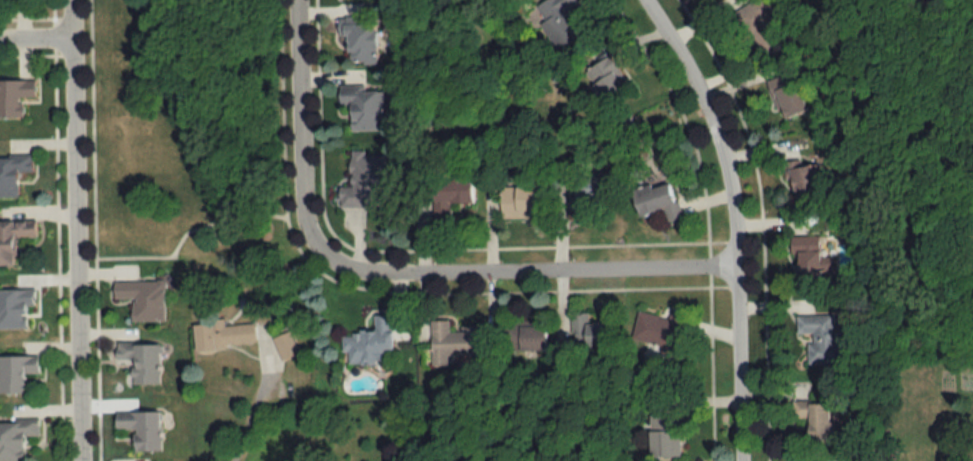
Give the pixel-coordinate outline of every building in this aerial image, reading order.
[(581,34),(567,9),(577,3),(575,0),(545,0),(533,7),(556,48),(581,34)] [(766,16),(770,15),(765,0),(761,0),(739,9),(757,57),(778,49),(766,16)] [(338,24),(338,39),(347,39),(347,64),(375,65),(376,24),(338,24)] [(628,94),(611,56),(583,69),(601,107),(628,94)] [(0,82),(0,120),(20,120),(20,99),(34,99),(34,82),(0,82)] [(806,111),(796,83),(771,91),(781,120),(806,111)] [(349,132),(385,131),(385,87),(338,87),(338,108),(349,107),(349,132)] [(349,187),(338,187),(337,208),(365,209),(365,203),(384,204),(385,154),(349,153),(349,187)] [(0,157),(0,198),(16,198),(16,174),(31,174),(31,157),(0,157)] [(820,164),(801,166),(800,161),(782,162),(783,180),(791,180),(793,203),(822,202),(820,164)] [(573,217),(590,217),(590,202),(612,201),(612,173),(591,173),(592,178),(573,179),(573,217)] [(434,203),(472,204),(472,181),(434,180),(434,203)] [(682,219),(672,181),(631,192),(638,218),(662,211),(665,223),(682,219)] [(541,219),(541,188),(500,188),(500,219),(541,219)] [(13,266),(12,239),(33,239),(33,222),(0,223),(0,267),(13,266)] [(820,284),(819,236),(793,237),(794,285),(820,284)] [(163,282),(112,282),(112,299),(132,299),(132,321),(163,321),(163,282)] [(25,330),(25,307),(32,307),(32,291),(0,291),(0,330),(25,330)] [(669,312),(668,318),(636,313),(632,341),(682,348),(687,315),(669,312)] [(613,323),(587,323),(587,315),(572,315),(572,347),(613,347),(613,323)] [(348,364),(385,365),(385,352),(390,352),(391,316),(374,316),(373,333),(341,333),(341,352),(348,352),(348,364)] [(808,365),(839,365),(838,316),(796,316),(796,334),(808,334),(808,365)] [(191,324),(194,350),(255,345),(253,324),(223,327),(223,321),(191,324)] [(480,327),(460,327),(460,333),(448,333),(448,321),(431,321),(430,367),(446,367),(446,356),(479,356),(480,327)] [(506,352),(545,352),(545,324),(506,324),(506,352)] [(297,354),(289,332),(271,338),(280,361),(297,354)] [(114,363),(124,363),(124,385),(157,385),(157,345),(114,345),(114,363)] [(26,394),(26,375),(37,375),(37,357),(0,357),(0,394),(26,394)] [(828,402),(791,402),(791,419),(805,419),(805,435),(828,435),(828,402)] [(158,413),(113,413),(113,432),(132,432),(132,453),(159,452),(158,413)] [(648,416),(648,457),(679,457),(679,416),(648,416)] [(22,438),(38,437),(37,423),(0,423),(0,460),(22,460),(22,438)]
